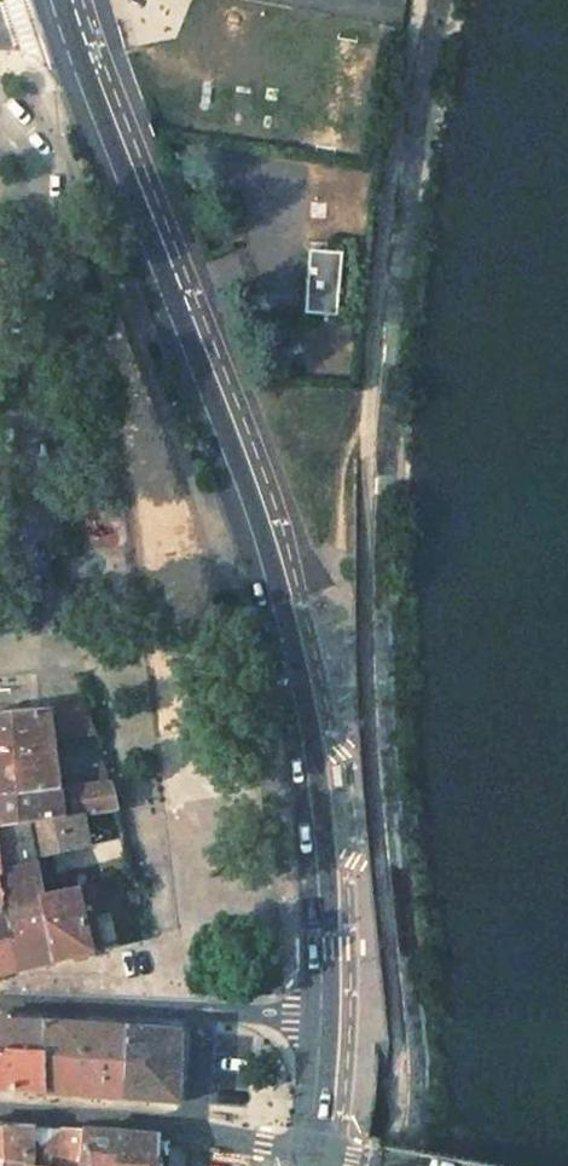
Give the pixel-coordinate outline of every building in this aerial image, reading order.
[(307,255),(300,317),(333,320),(340,259),(307,255)] [(106,783),(103,771),(70,775),(70,781),(50,784),(50,777),(56,776),(53,747),(45,747),(45,741),(94,735),(86,708),(0,716),(0,795),(106,783)] [(86,818),(114,815),(106,783),(0,795),(0,828),(86,818)] [(86,818),(90,851),(122,846),(114,815),(86,818)] [(1,909),(37,902),(28,859),(90,851),(86,818),(0,828),(0,902),(1,909)] [(94,884),(94,892),(132,886),(130,877),(94,884)] [(84,886),(85,894),(94,892),(94,884),(84,886)] [(37,902),(49,967),(77,960),(98,956),(93,920),(82,922),(79,912),(91,910),(90,902),(97,902),(94,892),(85,894),(37,902)] [(1,909),(3,923),(39,915),(37,902),(1,909)] [(6,942),(12,975),(31,970),(49,967),(39,915),(3,923),(6,942)] [(12,975),(6,942),(0,943),(0,977),(12,975)] [(39,1061),(36,1031),(16,1029),(0,1028),(0,1059),(39,1061)] [(39,1061),(42,1096),(119,1103),(124,1036),(97,1034),(36,1031),(39,1061)] [(124,1036),(119,1103),(170,1108),(175,1039),(124,1036)] [(42,1096),(39,1061),(0,1059),(0,1092),(42,1096)] [(23,1151),(22,1131),(0,1129),(0,1165),(24,1165),(23,1151)] [(55,1165),(77,1165),(79,1135),(57,1134),(56,1154),(55,1165)] [(150,1140),(79,1135),(77,1165),(149,1165),(150,1140)] [(149,1165),(180,1165),(182,1150),(175,1142),(150,1140),(149,1165)] [(24,1165),(55,1165),(56,1154),(23,1151),(24,1165)]
